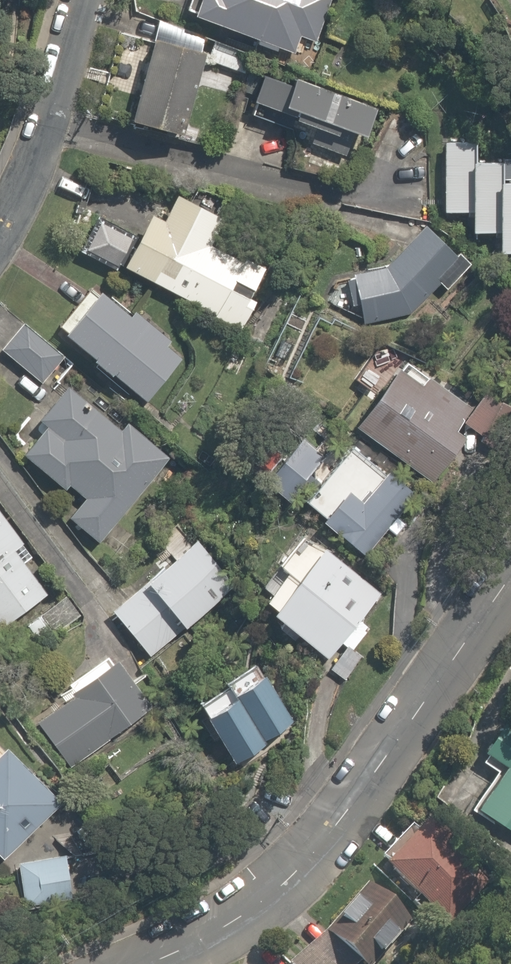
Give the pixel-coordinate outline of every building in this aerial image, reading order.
[(179,12),(247,40),(245,46),(267,54),(270,46),(289,54),(297,36),(310,41),(327,0),(184,0),(179,12)] [(164,135),(191,59),(143,42),(116,117),(164,135)] [(362,110),(279,79),(269,107),(351,138),(362,110)] [(440,154),(432,206),(467,212),(465,229),(493,233),(490,250),(510,253),(510,179),(484,175),(486,160),(440,154)] [(93,222),(80,249),(242,327),(264,281),(205,252),(221,221),(166,194),(155,217),(140,210),(126,238),(93,222)] [(451,259),(409,228),(376,267),(346,274),(358,323),(406,314),(451,259)] [(175,356),(95,291),(58,337),(138,402),(175,356)] [(22,319),(0,346),(0,352),(40,385),(65,354),(22,319)] [(412,392),(380,370),(345,422),(426,478),(473,409),(424,375),(412,392)] [(164,457),(62,383),(11,454),(54,484),(58,479),(82,497),(67,519),(102,544),(164,457)] [(354,451),(304,505),(374,570),(424,517),(354,451)] [(40,594),(4,549),(16,540),(0,520),(0,626),(40,594)] [(230,585),(190,537),(102,611),(143,659),(230,585)] [(256,614),(270,629),(317,656),(378,595),(327,544),(256,614)] [(140,713),(106,667),(34,720),(69,766),(140,713)] [(288,719),(250,671),(190,718),(227,766),(288,719)] [(492,715),(470,748),(499,767),(471,809),(510,835),(510,727),(492,715)] [(1,860),(57,802),(0,747),(0,859),(1,860)] [(477,879),(408,819),(369,865),(437,924),(477,879)] [(66,894),(56,853),(11,864),(21,905),(66,894)] [(365,887),(320,939),(349,963),(372,963),(407,924),(365,887)]
